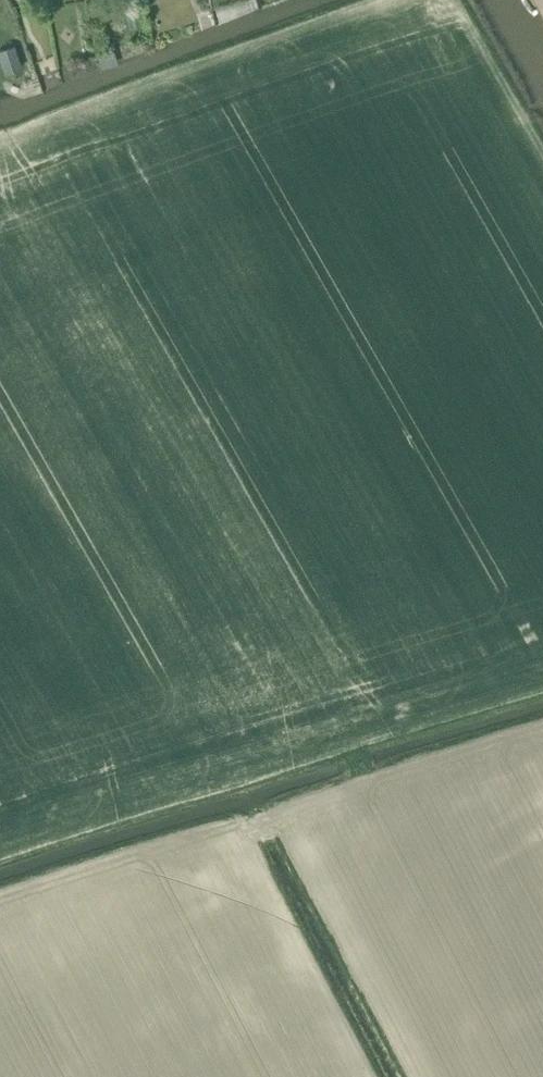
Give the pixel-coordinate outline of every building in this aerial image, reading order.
[(19,59),(1,65),(4,73),(22,67),(19,59)]
